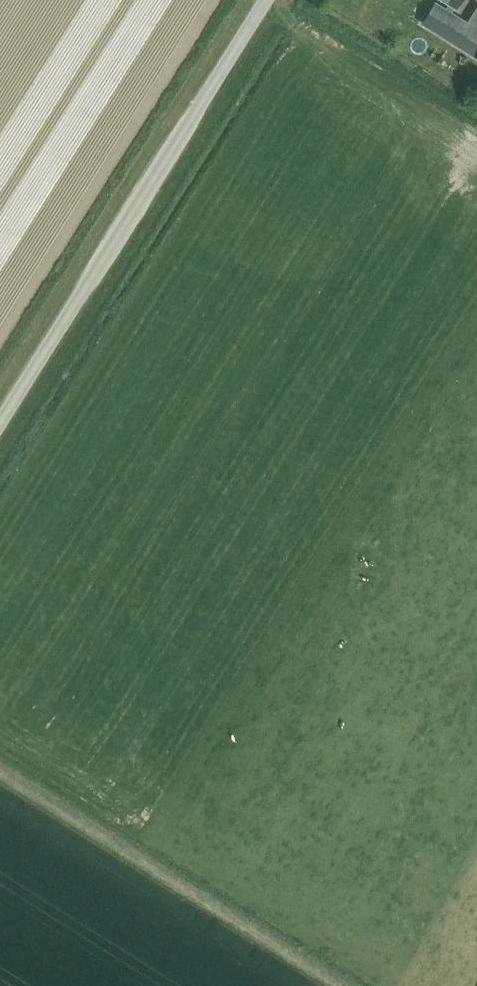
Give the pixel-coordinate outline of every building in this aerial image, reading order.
[(476,43),(476,31),(450,14),(454,7),(455,7),(460,0),(444,0),(449,3),(444,10),(443,10),(431,28),(470,53),(476,43)]
